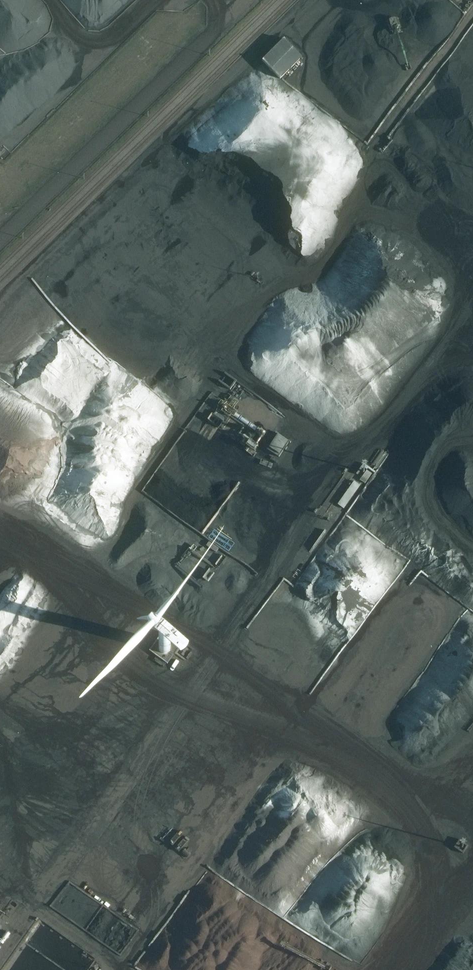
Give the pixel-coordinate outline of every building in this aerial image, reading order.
[(365,483),(371,474),(366,470),(360,480),(365,483)] [(354,481),(338,504),(343,508),(360,485),(354,481)] [(55,605),(61,609),(65,603),(59,599),(55,605)] [(159,646),(159,647),(159,649),(159,650),(160,651),(161,652),(162,653),(164,653),(165,653),(167,653),(168,652),(169,651),(170,650),(170,648),(170,647),(170,645),(169,644),(168,643),(167,642),(166,642),(164,642),(163,642),(161,642),(160,643),(159,644),(159,646)] [(6,899),(1,909),(7,912),(12,902),(6,899)]
